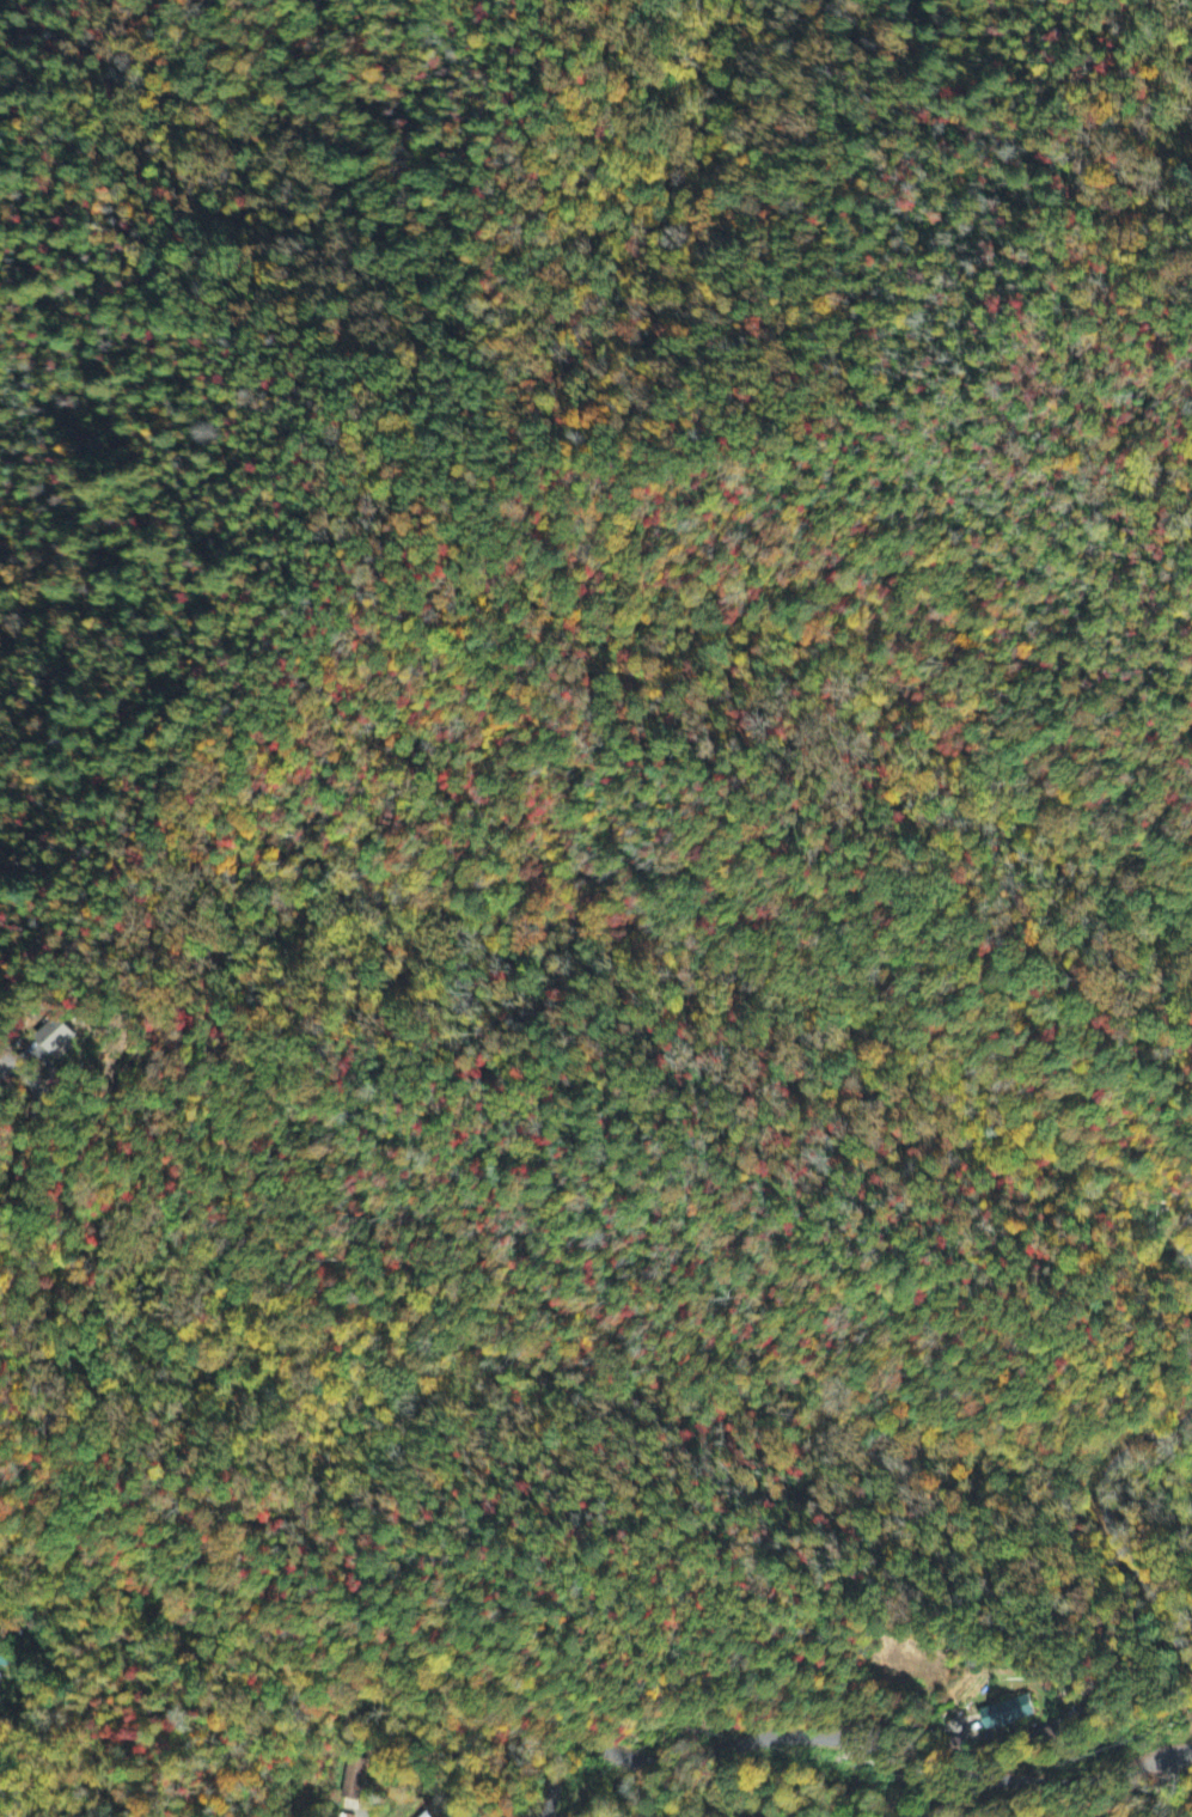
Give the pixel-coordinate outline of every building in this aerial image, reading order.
[(71,1048),(67,1043),(75,1035),(55,1016),(32,1039),(57,1063),(71,1048)] [(975,1712),(983,1733),(1032,1716),(1025,1695),(975,1712)] [(358,1803),(368,1762),(346,1757),(337,1798),(358,1803)]
